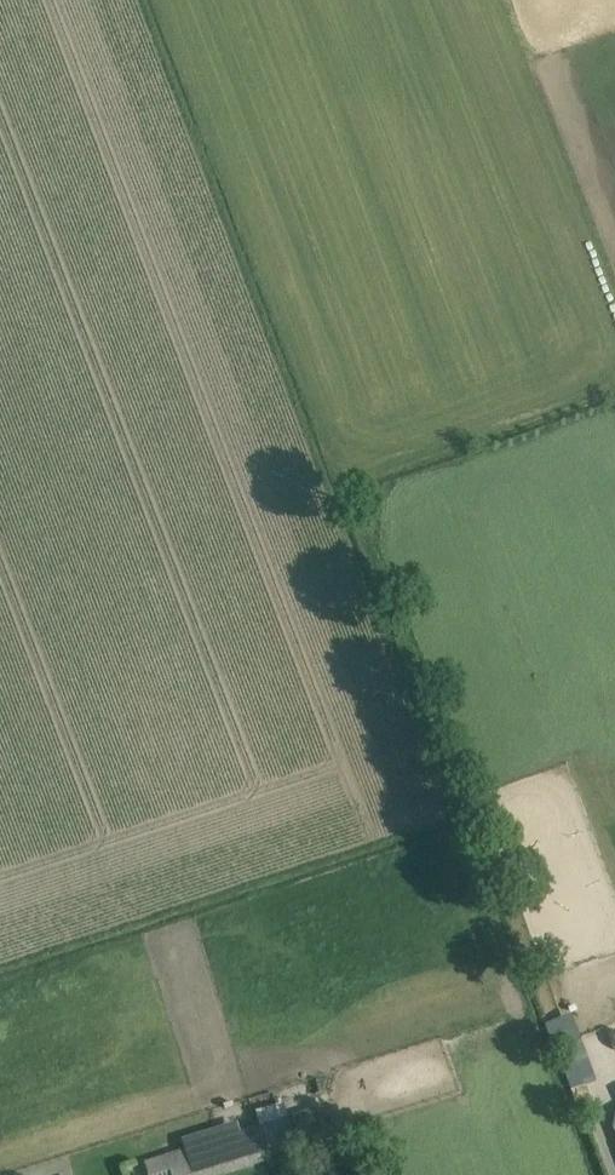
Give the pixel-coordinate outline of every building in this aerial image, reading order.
[(144,1160),(148,1174),(198,1174),(270,1153),(271,1156),(326,1139),(316,1107),(260,1125),(243,1130),(226,1135),(223,1127),(185,1139),(187,1147),(165,1154),(144,1160)] [(338,1152),(326,1156),(330,1169),(342,1165),(338,1152)]
